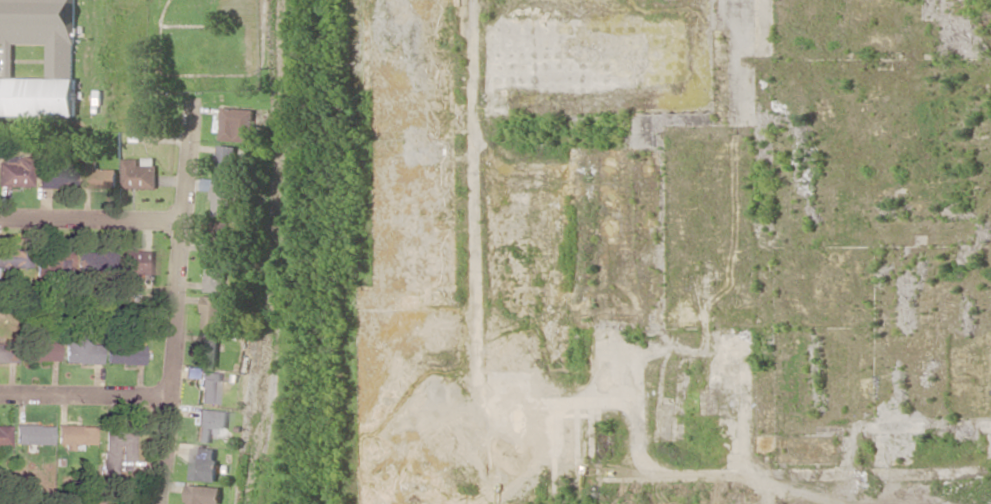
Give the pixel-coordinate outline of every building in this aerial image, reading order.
[(77,0),(0,0),(0,26),(2,26),(2,42),(6,42),(5,76),(0,76),(0,115),(76,116),(77,0)] [(255,108),(222,107),(221,140),(254,141),(255,108)] [(636,147),(665,146),(664,125),(716,124),(715,111),(635,113),(636,147)] [(236,177),(237,145),(219,145),(218,177),(236,177)] [(118,169),(98,168),(99,155),(82,154),(81,187),(117,189),(118,169)] [(32,156),(0,156),(0,186),(31,186),(32,156)] [(157,188),(157,157),(141,157),(141,158),(123,158),(123,187),(157,188)] [(38,185),(74,186),(74,167),(39,166),(38,185)] [(214,215),(232,216),(232,183),(215,183),(214,215)] [(211,252),(229,252),(230,222),(212,221),(211,252)] [(25,250),(0,251),(0,272),(26,271),(25,250)] [(155,275),(155,250),(121,250),(121,274),(155,275)] [(226,291),(227,259),(209,258),(208,291),(226,291)] [(223,328),(224,295),(204,295),(204,328),(223,328)] [(220,334),(203,334),(202,366),(219,366),(220,334)] [(63,362),(99,363),(100,338),(64,337),(63,362)] [(142,345),(135,345),(135,339),(128,339),(128,346),(106,345),(105,363),(142,364),(142,345)] [(22,361),(58,360),(58,341),(22,342),(22,361)] [(12,362),(12,343),(0,342),(0,361),(12,362)] [(217,381),(223,381),(224,372),(199,370),(196,402),(215,404),(217,381)] [(212,443),(213,426),(228,428),(229,411),(197,408),(194,441),(212,443)] [(51,444),(51,425),(16,424),(15,443),(51,444)] [(0,425),(0,448),(9,447),(9,425),(0,425)] [(118,460),(133,460),(133,429),(104,429),(103,472),(118,473),(118,460)] [(217,480),(218,447),(192,447),(191,479),(217,480)] [(222,486),(189,485),(188,503),(206,503),(221,503),(222,486)]
